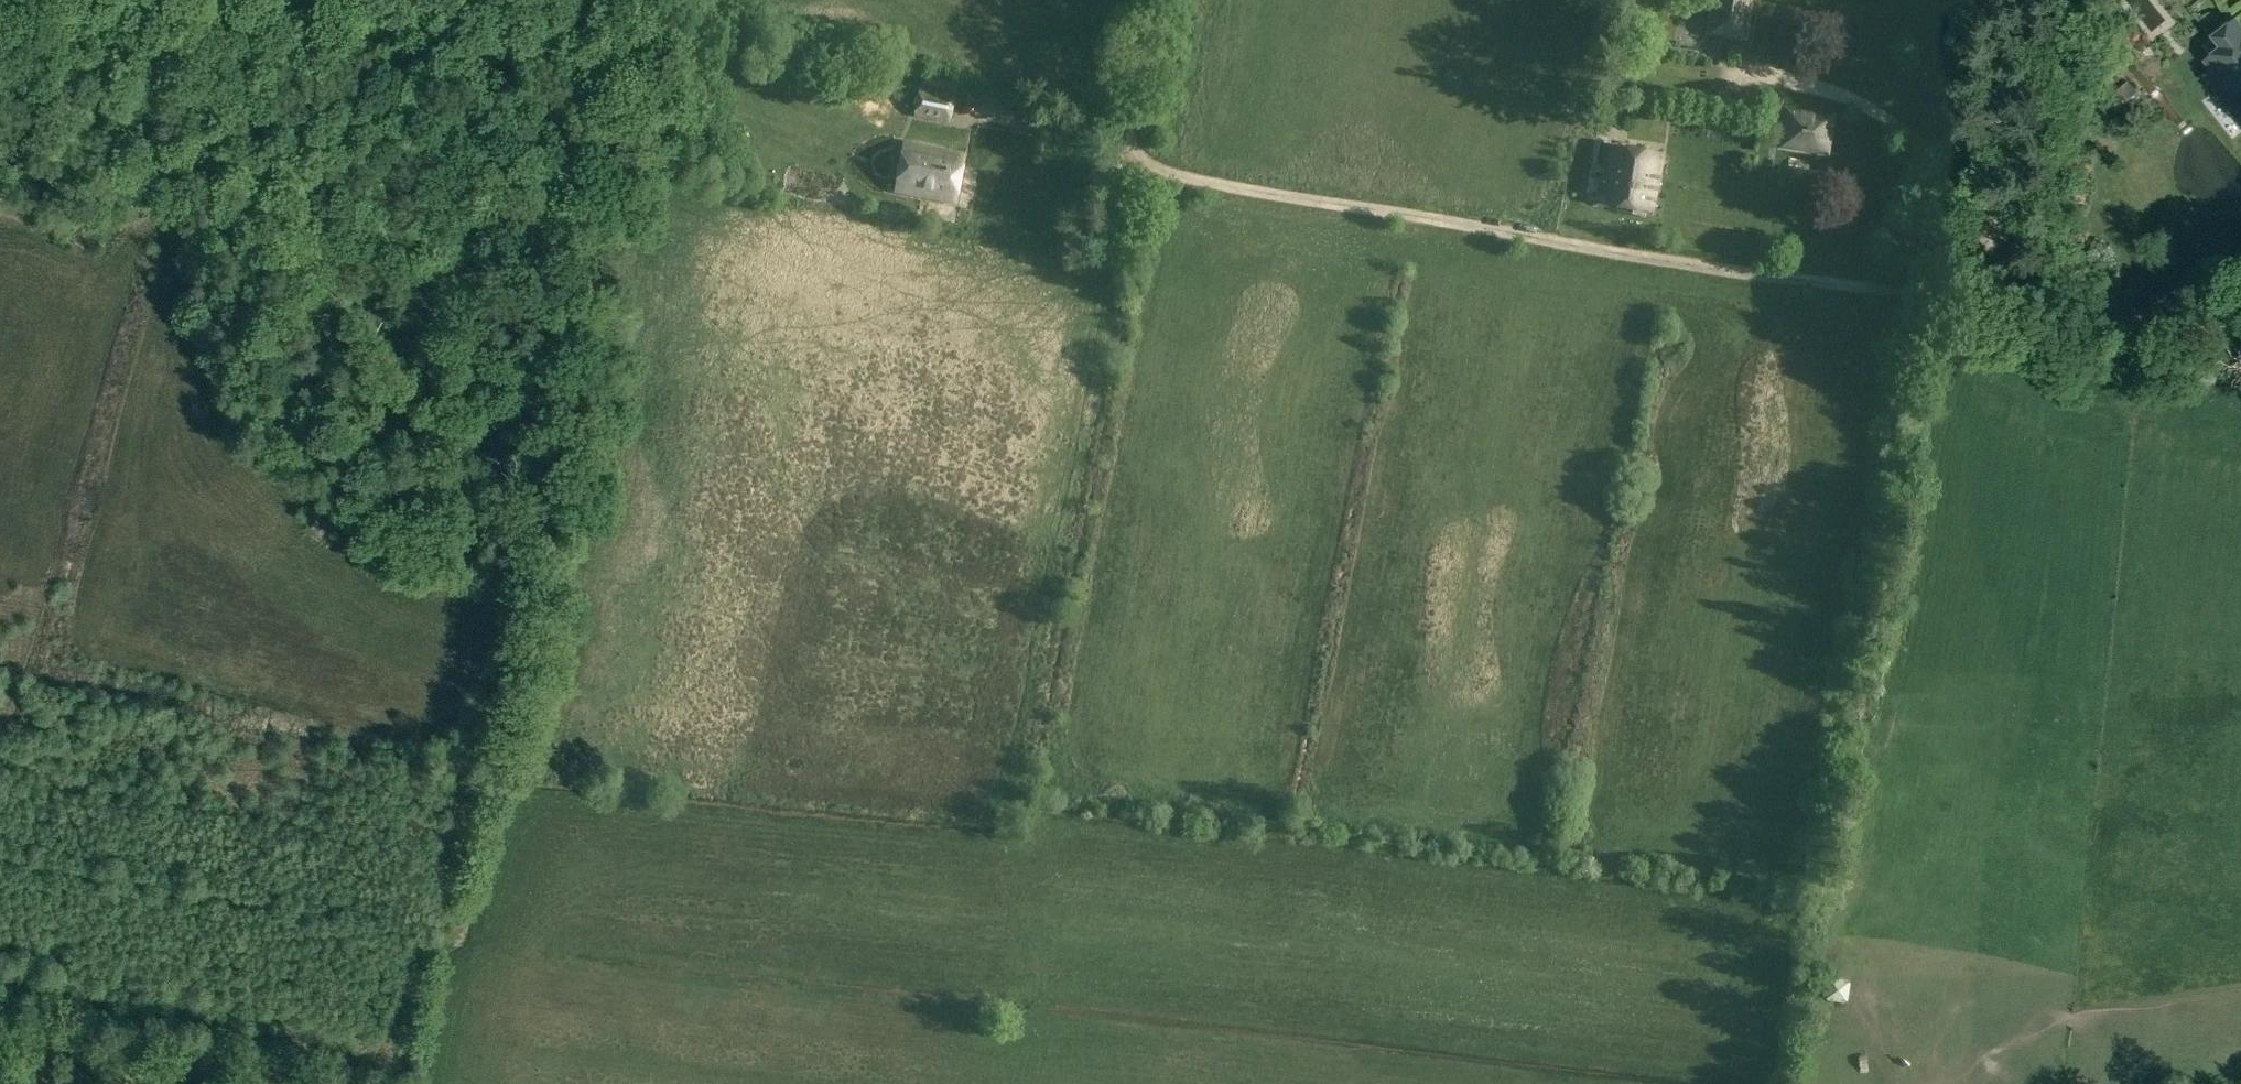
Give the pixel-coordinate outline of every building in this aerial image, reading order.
[(1707,37),(1747,44),(1755,0),(1714,0),(1707,37)] [(2236,117),(2240,113),(2240,31),(2235,24),(2216,39),(2223,48),(2207,61),(2213,69),(2203,77),(2236,117)] [(2137,93),(2128,82),(2117,90),(2126,101),(2137,93)] [(951,125),(957,94),(919,86),(912,117),(951,125)] [(1786,107),(1780,147),(1829,155),(1835,115),(1786,107)] [(906,143),(896,191),(955,202),(964,155),(906,143)] [(1647,210),(1651,187),(1656,187),(1661,154),(1609,147),(1604,179),(1608,180),(1605,204),(1647,210)] [(1822,998),(1843,999),(1844,975),(1823,974),(1822,998)]
